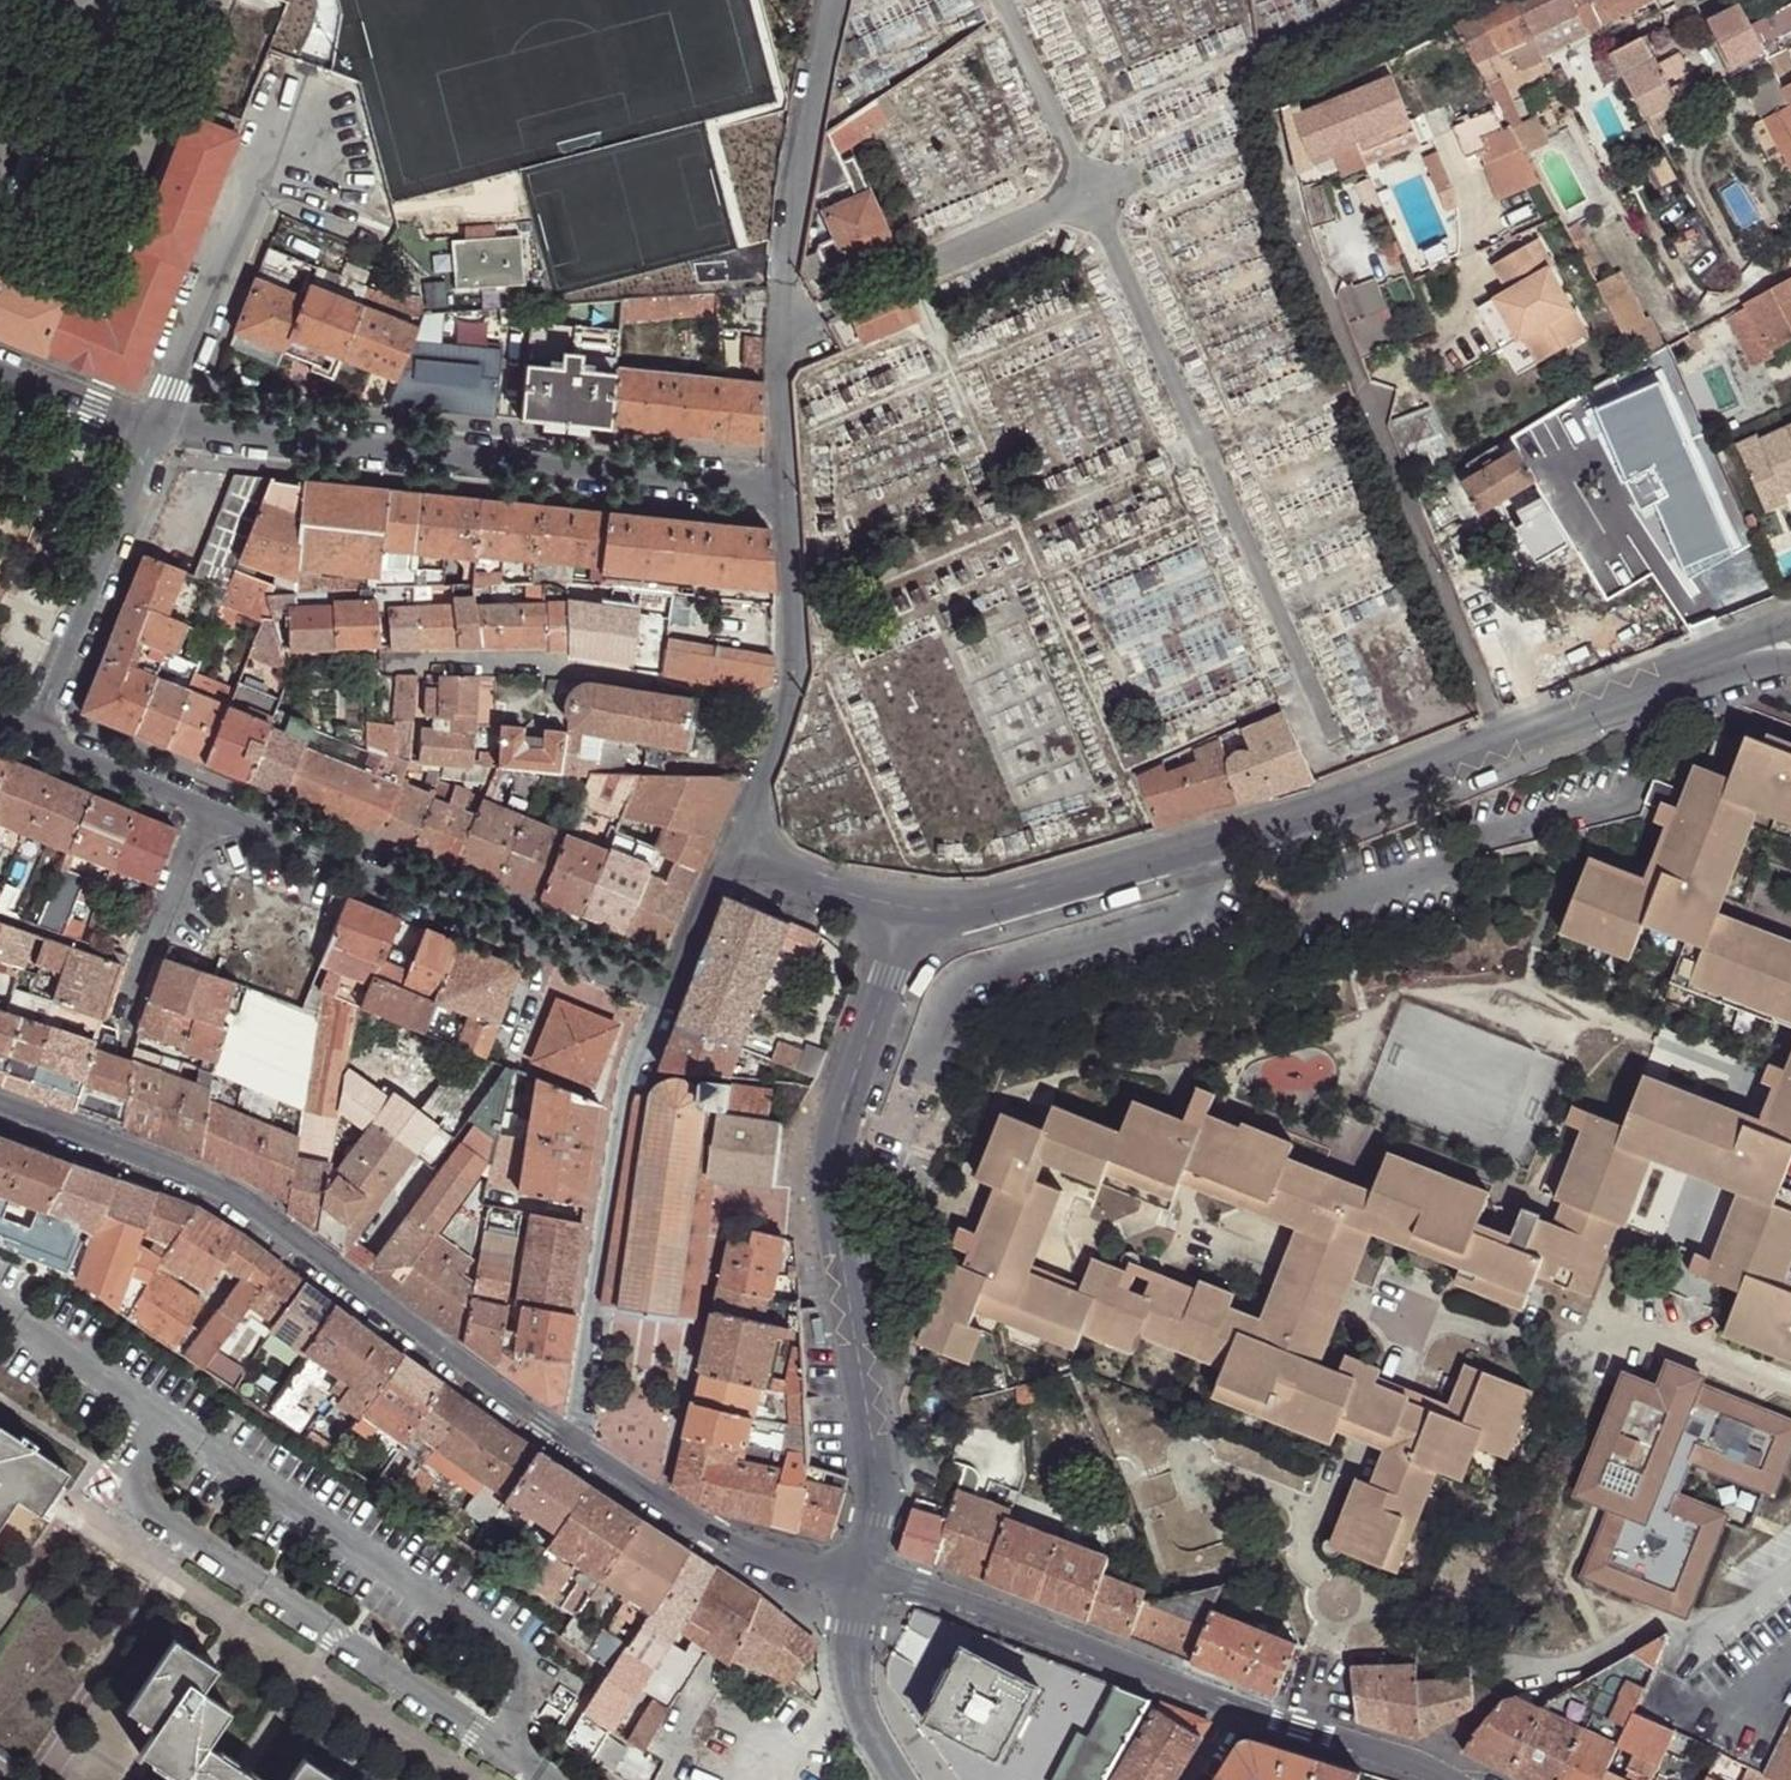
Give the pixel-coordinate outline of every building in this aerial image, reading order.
[(215,0),(164,0),(208,17),(215,0)] [(1453,28),(1454,29),(1465,50),(1469,59),(1482,83),(1488,93),(1492,100),(1509,131),(1518,127),(1481,60),(1490,55),(1500,49),(1504,56),(1513,72),(1534,61),(1539,69),(1545,66),(1536,47),(1527,34),(1510,0),(1503,0),(1453,28)] [(1651,0),(1510,0),(1527,34),(1575,12),(1584,25),(1586,31),(1651,0)] [(1688,0),(1670,0),(1675,9),(1689,2),(1688,0)] [(1730,69),(1761,53),(1747,26),(1737,7),(1706,23),(1730,69)] [(1527,34),(1536,47),(1584,25),(1575,12),(1527,34)] [(1761,53),(1764,60),(1778,53),(1770,37),(1780,31),(1771,14),(1747,26),(1761,53)] [(1625,84),(1643,118),(1675,101),(1669,90),(1657,69),(1640,37),(1608,53),(1621,76),(1625,84)] [(1500,49),(1490,55),(1494,62),(1504,56),(1500,49)] [(1608,82),(1621,76),(1608,53),(1595,58),(1608,82)] [(1669,90),(1686,81),(1674,59),(1657,69),(1669,90)] [(328,74),(340,79),(343,70),(332,66),(328,74)] [(1770,115),(1788,106),(1780,90),(1767,66),(1753,74),(1756,82),(1762,79),(1764,84),(1757,88),(1770,115)] [(1390,75),(1300,115),(1292,117),(1298,132),(1310,160),(1407,118),(1394,85),(1390,75)] [(1669,90),(1675,101),(1692,92),(1686,81),(1669,90)] [(1461,116),(1492,100),(1488,93),(1482,83),(1452,99),(1461,116)] [(1634,159),(1659,144),(1643,118),(1625,84),(1601,96),(1634,159)] [(1790,111),(1790,84),(1780,90),(1788,106),(1790,111)] [(893,113),(880,93),(858,108),(842,119),(855,138),(893,113)] [(1300,115),(1297,105),(1285,111),(1289,136),(1298,132),(1292,117),(1300,115)] [(1790,171),(1790,111),(1788,106),(1770,115),(1764,119),(1790,172),(1790,171)] [(1502,127),(1493,108),(1458,126),(1453,130),(1468,159),(1489,148),(1484,138),(1502,127)] [(200,225),(241,123),(212,110),(206,129),(189,123),(108,325),(0,281),(0,336),(42,353),(43,350),(134,387),(200,225)] [(101,309),(108,325),(189,123),(178,119),(101,309)] [(1518,127),(1509,131),(1522,154),(1542,143),(1530,120),(1518,127)] [(833,126),(824,131),(828,142),(839,139),(833,126)] [(1289,136),(1295,168),(1311,162),(1310,160),(1298,132),(1289,136)] [(1431,150),(1418,156),(1434,191),(1447,185),(1431,150)] [(849,157),(836,162),(845,183),(851,200),(858,197),(867,201),(849,157)] [(1365,176),(1353,181),(1364,208),(1376,202),(1365,176)] [(1302,211),(1306,223),(1316,220),(1322,218),(1335,214),(1326,179),(1302,187),(1301,192),(1300,198),(1302,211)] [(887,247),(867,201),(858,197),(851,200),(825,211),(822,218),(831,239),(815,247),(812,252),(819,268),(825,271),(841,264),(842,266),(887,247)] [(1314,247),(1321,263),(1329,261),(1316,220),(1306,223),(1313,241),(1314,247)] [(466,270),(452,271),(454,290),(522,287),(520,239),(465,242),(466,270)] [(1389,241),(1378,245),(1382,256),(1393,253),(1389,241)] [(1535,241),(1491,268),(1507,293),(1493,302),(1519,342),(1524,339),(1547,325),(1562,350),(1588,333),(1548,268),(1551,267),(1535,241)] [(451,242),(452,271),(466,270),(465,242),(451,242)] [(260,266),(309,285),(316,268),(267,250),(260,266)] [(309,286),(361,307),(364,299),(369,287),(316,268),(309,285),(309,286)] [(0,272),(0,281),(108,325),(101,309),(4,270),(0,272)] [(1615,272),(1592,285),(1602,303),(1617,331),(1635,362),(1663,346),(1645,316),(1641,318),(1615,272)] [(1743,304),(1722,315),(1747,365),(1769,354),(1766,349),(1790,336),(1790,279),(1743,304)] [(234,333),(282,353),(288,338),(304,299),(255,280),(234,333)] [(1334,295),(1359,358),(1356,319),(1341,283),(1334,295)] [(288,338),(339,360),(361,307),(309,286),(304,299),(288,338)] [(364,299),(420,321),(423,314),(422,314),(418,297),(369,287),(364,299)] [(620,322),(715,316),(715,295),(621,302),(620,322)] [(908,295),(890,302),(893,309),(911,302),(908,295)] [(1493,302),(1478,311),(1504,351),(1519,342),(1493,302)] [(339,360),(396,382),(412,344),(417,329),(361,307),(339,360)] [(503,324),(531,327),(531,324),(533,309),(533,308),(504,309),(503,324)] [(869,319),(866,312),(849,319),(852,326),(869,319)] [(1356,319),(1359,358),(1359,357),(1389,345),(1376,312),(1356,319)] [(581,372),(615,376),(616,370),(619,333),(531,324),(531,327),(528,367),(556,370),(558,356),(582,358),(581,372)] [(1547,325),(1524,339),(1540,363),(1562,350),(1547,325)] [(716,329),(718,341),(738,343),(747,343),(748,331),(716,329)] [(763,377),(764,332),(748,331),(747,343),(745,368),(750,369),(750,376),(763,377)] [(1693,331),(1680,337),(1688,351),(1700,345),(1693,331)] [(228,348),(277,368),(282,353),(234,333),(228,348)] [(315,373),(332,379),(334,373),(339,360),(288,338),(282,353),(318,366),(315,373)] [(718,341),(719,380),(737,382),(738,343),(718,341)] [(391,394),(387,405),(495,415),(500,353),(501,347),(478,344),(478,351),(412,344),(396,382),(391,394)] [(1635,362),(1582,393),(1589,406),(1609,437),(1600,443),(1642,513),(1577,553),(1582,562),(1593,581),(1603,595),(1605,600),(1654,572),(1660,582),(1676,573),(1681,583),(1753,543),(1725,479),(1710,486),(1689,439),(1705,432),(1674,362),(1665,345),(1663,346),(1635,362)] [(523,421),(611,431),(615,376),(581,372),(582,358),(558,356),(556,370),(528,367),(523,421)] [(334,373),(391,394),(396,382),(339,360),(334,373)] [(611,431),(714,442),(719,380),(616,370),(615,376),(611,431)] [(763,446),(762,385),(737,382),(719,380),(714,442),(763,446)] [(1589,406),(1582,393),(1530,425),(1538,438),(1589,406)] [(1538,438),(1530,425),(1512,436),(1520,448),(1515,452),(1535,482),(1570,461),(1593,447),(1600,443),(1609,437),(1589,406),(1538,438)] [(1735,450),(1756,498),(1777,489),(1780,495),(1790,490),(1790,426),(1735,450)] [(1503,459),(1495,447),(1466,465),(1473,477),(1460,485),(1478,516),(1500,503),(1509,498),(1526,488),(1535,482),(1515,452),(1503,459)] [(1599,458),(1593,447),(1570,461),(1577,472),(1599,458)] [(1535,482),(1544,499),(1580,478),(1577,472),(1570,461),(1535,482)] [(1441,493),(1462,526),(1465,525),(1478,516),(1460,485),(1453,472),(1438,481),(1445,491),(1441,493)] [(270,480),(235,477),(195,578),(213,585),(227,591),(235,573),(239,562),(270,480)] [(304,484),(270,480),(239,562),(295,580),(296,577),(296,569),(304,484)] [(361,490),(304,484),(296,569),(375,577),(378,577),(381,552),(387,493),(361,490)] [(1547,511),(1534,489),(1528,492),(1526,488),(1509,498),(1525,524),(1547,511)] [(1777,489),(1756,498),(1762,512),(1783,503),(1780,495),(1777,489)] [(423,496),(387,493),(381,552),(416,556),(423,496)] [(451,499),(423,496),(416,556),(438,558),(444,559),(451,499)] [(480,502),(451,499),(444,559),(464,561),(474,562),(474,558),(480,502)] [(505,505),(480,502),(474,558),(502,561),(505,505)] [(1478,516),(1465,525),(1480,550),(1515,529),(1500,503),(1478,516)] [(540,508),(505,505),(502,561),(535,565),(535,562),(540,508)] [(571,511),(540,508),(535,562),(555,564),(566,566),(571,511)] [(602,569),(608,515),(571,511),(566,566),(572,566),(585,568),(602,569)] [(769,532),(608,515),(602,569),(602,575),(773,593),(769,532)] [(416,556),(381,552),(378,577),(375,577),(375,582),(376,589),(379,589),(406,588),(412,588),(414,573),(416,556)] [(438,558),(416,556),(414,573),(436,573),(438,558)] [(183,574),(144,558),(126,603),(165,619),(169,610),(183,574)] [(502,561),(474,558),(474,562),(472,573),(472,575),(501,575),(502,561)] [(472,573),(474,562),(464,561),(463,572),(472,573)] [(555,564),(535,562),(535,565),(534,575),(533,585),(542,585),(551,587),(555,564)] [(1563,620),(1603,595),(1593,581),(1582,562),(1543,586),(1563,620)] [(585,568),(584,581),(595,582),(602,578),(602,575),(602,569),(585,568)] [(463,572),(443,573),(441,587),(452,586),(472,585),(472,575),(472,573),(463,572)] [(272,588),(235,573),(227,591),(222,607),(262,622),(262,621),(273,620),(271,616),(266,596),(269,596),(272,588)] [(436,573),(414,573),(412,588),(414,588),(441,587),(443,573),(436,573)] [(501,575),(472,575),(472,585),(500,585),(501,575)] [(534,575),(501,575),(500,585),(509,585),(527,585),(533,585),(534,575)] [(316,579),(296,577),(295,580),(294,595),(295,595),(315,593),(316,579)] [(376,589),(375,582),(316,579),(315,593),(327,593),(342,592),(374,590),(376,589)] [(640,593),(676,596),(677,589),(603,581),(598,583),(598,588),(613,590),(640,593)] [(222,607),(227,591),(213,585),(198,622),(194,631),(210,637),(222,607)] [(473,595),(472,585),(452,586),(454,599),(454,600),(473,599),(473,595)] [(500,585),(472,585),(473,595),(509,593),(509,585),(500,585)] [(527,595),(527,585),(509,585),(509,593),(509,598),(527,597),(527,595)] [(566,602),(566,592),(559,589),(551,587),(542,585),(542,606),(546,606),(561,606),(561,602),(566,602)] [(578,598),(579,586),(571,586),(566,585),(566,592),(566,602),(577,604),(578,598)] [(452,586),(441,587),(414,588),(415,609),(448,607),(447,599),(454,599),(452,586)] [(611,601),(613,590),(598,588),(579,586),(578,598),(611,601)] [(406,601),(406,588),(379,589),(379,600),(379,602),(406,601)] [(637,612),(640,593),(613,590),(611,601),(610,609),(637,612)] [(774,607),(773,599),(697,591),(696,598),(774,607)] [(343,604),(342,592),(327,593),(327,608),(333,608),(333,604),(343,604)] [(294,595),(269,596),(266,596),(271,616),(283,615),(283,604),(295,604),(295,595),(294,595)] [(458,649),(479,649),(474,608),(473,599),(454,600),(454,608),(458,649)] [(336,650),(380,650),(376,602),(343,604),(333,604),(333,608),(327,608),(288,610),(291,651),(336,650)] [(567,657),(628,665),(630,666),(635,635),(637,612),(610,609),(577,604),(566,602),(567,606),(568,654),(566,655),(567,657)] [(174,648),(183,627),(165,619),(126,603),(103,660),(124,669),(125,668),(133,648),(135,642),(152,649),(164,654),(170,657),(174,648)] [(508,648),(547,648),(546,606),(542,606),(474,608),(479,649),(508,648)] [(547,654),(566,655),(568,654),(567,606),(561,606),(546,606),(547,648),(547,654)] [(419,649),(458,649),(454,608),(448,607),(415,609),(419,649)] [(390,650),(419,649),(415,609),(386,609),(390,650)] [(183,627),(194,631),(198,622),(169,610),(165,619),(183,627)] [(282,651),(273,620),(262,621),(262,622),(253,644),(249,655),(285,664),(282,651)] [(197,668),(210,637),(194,631),(182,661),(191,665),(197,668)] [(630,672),(661,677),(665,640),(635,635),(630,666),(628,665),(630,672)] [(772,685),(772,656),(665,640),(661,677),(757,693),(772,685)] [(150,654),(152,649),(135,642),(133,648),(150,654)] [(150,654),(133,648),(125,668),(142,674),(146,663),(150,654)] [(170,657),(175,658),(179,650),(174,648),(170,657)] [(159,666),(164,654),(152,649),(150,654),(146,663),(158,668),(159,666)] [(187,677),(191,665),(182,661),(175,658),(170,657),(164,654),(159,666),(187,677)] [(142,674),(125,668),(124,669),(103,660),(81,715),(131,735),(154,680),(147,677),(142,674)] [(154,680),(156,674),(149,671),(147,677),(154,680)] [(164,675),(156,673),(156,674),(154,680),(161,682),(164,675)] [(415,676),(396,676),(391,722),(410,722),(415,676)] [(435,677),(426,676),(426,679),(426,688),(438,688),(439,677),(435,677)] [(475,677),(439,677),(438,688),(436,720),(443,721),(443,732),(473,736),(474,728),(475,677)] [(161,682),(154,680),(131,735),(165,749),(187,692),(161,682)] [(572,684),(547,681),(546,694),(559,694),(558,697),(566,698),(571,690),(572,684)] [(266,695),(237,684),(227,709),(270,726),(275,712),(279,701),(280,700),(267,695),(266,695)] [(693,701),(590,685),(590,687),(580,689),(571,695),(566,705),(566,715),(570,725),(570,726),(579,734),(597,737),(685,751),(693,701)] [(436,720),(438,688),(426,688),(424,718),(427,719),(436,720)] [(227,709),(187,692),(165,749),(205,765),(227,709)] [(310,730),(316,732),(308,702),(296,703),(301,723),(303,727),(310,730)] [(270,726),(227,709),(205,765),(247,781),(270,726)] [(306,738),(310,730),(303,727),(301,723),(275,712),(270,726),(247,781),(283,796),(306,738)] [(1237,806),(1314,784),(1282,716),(1242,735),(1250,755),(1240,753),(1231,757),(1224,764),(1237,806)] [(443,721),(436,720),(427,719),(426,731),(443,732),(443,721)] [(366,753),(393,758),(392,745),(391,726),(365,723),(366,753)] [(568,735),(561,775),(590,777),(597,737),(579,734),(570,726),(568,735)] [(501,727),(499,770),(513,771),(543,774),(551,774),(561,775),(568,735),(543,732),(544,742),(543,750),(527,750),(523,742),(523,730),(501,727)] [(327,747),(331,739),(316,732),(310,730),(306,738),(327,747)] [(418,730),(415,761),(421,762),(433,763),(443,764),(473,768),(473,754),(473,736),(443,732),(426,731),(418,730)] [(1765,744),(1790,754),(1790,745),(1767,736),(1765,744)] [(1765,744),(1747,737),(1730,779),(1757,811),(1790,824),(1790,754),(1765,744)] [(380,836),(398,788),(323,758),(327,747),(306,738),(283,796),(380,836)] [(409,761),(406,760),(393,758),(366,753),(331,739),(327,747),(323,758),(398,788),(400,786),(405,770),(409,761)] [(543,750),(544,742),(523,742),(527,750),(543,750)] [(1157,830),(1237,806),(1224,764),(1217,742),(1192,754),(1196,766),(1166,779),(1161,767),(1137,779),(1157,830)] [(406,760),(408,745),(392,745),(393,758),(406,760)] [(473,754),(473,768),(495,770),(496,756),(473,754)] [(415,761),(409,761),(405,770),(418,774),(418,772),(421,762),(415,761)] [(26,835),(50,780),(7,762),(0,779),(0,824),(26,835)] [(433,763),(421,762),(418,772),(430,773),(433,763)] [(443,764),(433,763),(430,773),(425,786),(435,789),(437,785),(439,778),(443,764)] [(473,768),(443,764),(439,778),(490,786),(497,770),(495,770),(473,768)] [(1590,858),(1587,865),(1656,892),(1663,874),(1656,871),(1670,836),(1676,838),(1679,833),(1677,832),(1682,818),(1684,819),(1703,769),(1697,767),(1680,810),(1671,807),(1663,804),(1660,811),(1655,821),(1666,826),(1644,879),(1590,858)] [(1656,892),(1587,865),(1561,933),(1631,959),(1644,926),(1685,943),(1714,922),(1717,915),(1757,811),(1730,779),(1703,769),(1684,819),(1682,818),(1677,832),(1679,833),(1676,838),(1670,836),(1656,871),(1663,874),(1656,892)] [(543,774),(513,771),(512,786),(537,788),(543,774)] [(561,775),(551,774),(550,792),(582,797),(590,777),(561,775)] [(637,778),(590,777),(582,797),(579,804),(620,820),(621,819),(637,778)] [(697,873),(737,779),(637,778),(621,819),(642,823),(650,825),(650,826),(665,829),(654,854),(655,855),(697,873)] [(26,835),(69,852),(92,797),(50,780),(26,835)] [(1644,804),(1660,811),(1663,804),(1671,807),(1677,789),(1653,781),(1644,804)] [(452,791),(437,785),(435,789),(432,799),(431,802),(446,808),(452,791)] [(432,799),(400,786),(398,788),(380,836),(414,850),(431,802),(432,799)] [(497,788),(490,786),(482,803),(489,806),(497,788)] [(452,791),(446,808),(461,814),(468,798),(469,795),(453,789),(452,791)] [(111,869),(135,814),(92,797),(69,852),(75,855),(111,869)] [(475,820),(482,803),(468,798),(461,814),(475,820)] [(446,808),(431,802),(414,850),(455,867),(475,820),(461,814),(446,808)] [(489,806),(482,803),(475,820),(455,867),(497,884),(523,820),(489,806)] [(620,820),(579,804),(565,837),(607,854),(613,837),(616,829),(620,820)] [(176,831),(135,814),(111,869),(148,884),(154,886),(176,831)] [(565,837),(523,820),(497,884),(539,901),(565,837)] [(650,825),(642,823),(640,833),(651,835),(650,826),(650,825)] [(624,832),(616,829),(613,837),(621,840),(624,832)] [(607,854),(565,837),(539,901),(580,917),(607,854)] [(621,840),(613,837),(607,854),(580,917),(621,934),(646,877),(655,855),(654,854),(652,852),(621,840)] [(69,852),(64,863),(70,866),(75,855),(69,852)] [(64,863),(62,870),(85,878),(91,881),(94,875),(70,866),(64,863)] [(111,869),(105,886),(141,900),(148,884),(111,869)] [(38,927),(63,937),(69,920),(85,878),(62,870),(58,877),(56,884),(50,898),(42,917),(38,927)] [(688,893),(695,877),(681,871),(673,888),(688,893)] [(47,880),(56,884),(58,877),(49,874),(47,880)] [(673,888),(646,877),(621,934),(664,952),(688,893),(673,888)] [(31,912),(42,917),(50,898),(39,893),(31,912)] [(337,921),(346,900),(333,894),(324,916),(337,921)] [(2,915),(9,898),(2,895),(0,900),(0,914),(2,915)] [(701,973),(763,996),(776,964),(778,958),(782,947),(790,925),(729,899),(701,973)] [(355,903),(346,900),(337,921),(334,931),(341,935),(355,903)] [(396,920),(355,903),(341,935),(359,941),(364,928),(389,938),(396,920)] [(9,918),(19,921),(22,912),(12,909),(9,918)] [(84,944),(112,954),(123,923),(95,913),(90,927),(84,944)] [(1790,952),(1790,944),(1717,915),(1714,922),(1790,952)] [(63,937),(84,944),(90,927),(69,920),(63,937)] [(1714,922),(1685,943),(1669,983),(1775,1024),(1777,1017),(1790,1022),(1790,952),(1714,922)] [(2,924),(0,929),(0,972),(5,974),(7,968),(14,970),(20,970),(23,961),(32,935),(2,924)] [(819,937),(790,925),(782,947),(809,958),(812,956),(819,937)] [(359,941),(341,935),(335,952),(377,969),(381,958),(385,947),(389,938),(364,928),(359,941)] [(335,952),(341,935),(334,931),(327,948),(335,952)] [(433,1006),(456,945),(425,932),(414,958),(410,969),(401,992),(433,1006)] [(46,940),(32,935),(23,961),(37,966),(39,961),(46,940)] [(74,950),(46,940),(39,961),(37,966),(40,967),(60,974),(64,976),(65,976),(74,950)] [(519,970),(456,945),(433,1006),(460,1016),(469,1020),(496,1031),(519,970)] [(385,947),(381,958),(410,969),(414,958),(385,947)] [(121,966),(74,950),(65,976),(112,991),(121,966)] [(377,969),(335,952),(319,992),(360,1009),(373,980),(377,969)] [(377,969),(373,980),(401,992),(410,969),(381,958),(377,969)] [(228,1003),(235,984),(163,962),(149,1002),(194,1018),(221,1027),(228,1003)] [(7,968),(5,974),(7,975),(18,979),(20,970),(14,970),(7,968)] [(701,973),(680,1029),(742,1051),(763,996),(701,973)] [(10,1004),(14,990),(18,979),(7,975),(5,974),(0,989),(0,1001),(10,1004)] [(54,1005),(57,1005),(103,1020),(112,991),(65,976),(64,976),(62,981),(54,1005)] [(359,1010),(422,1034),(433,1006),(401,992),(373,980),(360,1009),(359,1010)] [(284,1025),(287,1004),(262,994),(235,984),(228,1003),(284,1025)] [(6,1015),(13,1018),(22,992),(14,990),(10,1004),(6,1015)] [(360,1009),(319,992),(317,991),(314,1014),(316,1015),(305,1086),(302,1109),(338,1118),(339,1115),(348,1073),(359,1010),(360,1009)] [(24,1021),(49,1029),(53,1018),(57,1005),(54,1005),(30,996),(30,995),(22,992),(13,1018),(24,1021)] [(182,1051),(194,1018),(149,1002),(138,1036),(182,1051)] [(602,1083),(619,1021),(551,1002),(533,1064),(602,1083)] [(293,1081),(305,1086),(316,1015),(314,1014),(302,1009),(287,1004),(284,1025),(277,1074),(293,1081)] [(100,1025),(102,1025),(103,1020),(57,1005),(53,1018),(60,1021),(72,1025),(98,1033),(100,1025)] [(484,1059),(496,1031),(469,1020),(464,1033),(454,1029),(460,1016),(433,1006),(422,1034),(422,1035),(483,1061),(484,1059)] [(505,1069),(484,1059),(483,1061),(422,1035),(422,1034),(359,1010),(348,1073),(396,1092),(445,1112),(467,1121),(505,1069)] [(1,1086),(24,1021),(13,1018),(6,1015),(0,1033),(0,1086),(1,1086)] [(1777,1017),(1775,1024),(1790,1029),(1790,1022),(1777,1017)] [(53,1018),(49,1029),(56,1031),(60,1021),(53,1018)] [(182,1051),(216,1063),(221,1049),(227,1030),(221,1027),(194,1018),(182,1051)] [(1,1086),(26,1095),(49,1029),(24,1021),(1,1086)] [(117,1031),(102,1025),(100,1025),(98,1033),(94,1044),(92,1051),(94,1051),(116,1060),(117,1031)] [(26,1095),(73,1111),(94,1051),(92,1051),(94,1044),(78,1039),(56,1031),(49,1029),(26,1095)] [(663,1073),(666,1073),(667,1071),(732,1078),(736,1068),(742,1051),(680,1029),(663,1073)] [(780,1043),(773,1062),(800,1073),(807,1053),(780,1043)] [(807,1053),(800,1073),(820,1080),(831,1053),(810,1046),(807,1053)] [(134,1048),(130,1065),(157,1072),(162,1057),(134,1048)] [(278,1100),(285,1103),(293,1081),(277,1074),(221,1049),(216,1063),(215,1066),(213,1072),(214,1073),(228,1079),(241,1084),(271,1097),(278,1100)] [(107,1123),(116,1060),(94,1051),(73,1111),(107,1123)] [(1786,1071),(1769,1064),(1763,1083),(1773,1086),(1759,1123),(1721,1108),(1718,1114),(1763,1133),(1777,1096),(1784,1099),(1786,1093),(1784,1092),(1790,1078),(1790,1079),(1790,1058),(1786,1071)] [(115,1126),(121,1129),(130,1065),(124,1062),(116,1060),(107,1123),(115,1126)] [(213,1074),(214,1073),(213,1072),(215,1066),(203,1062),(202,1069),(213,1074)] [(121,1129),(172,1148),(183,1082),(177,1080),(157,1072),(130,1065),(121,1129)] [(732,1078),(809,1087),(811,1082),(777,1073),(736,1068),(732,1078)] [(195,1086),(210,1091),(211,1087),(213,1074),(202,1069),(199,1069),(195,1086)] [(474,1126),(513,1072),(505,1069),(467,1121),(474,1126)] [(474,1126),(495,1142),(514,1073),(513,1072),(474,1126)] [(225,1093),(228,1079),(214,1073),(213,1074),(211,1087),(225,1093)] [(396,1092),(348,1073),(339,1115),(357,1128),(358,1126),(366,1115),(375,1122),(396,1092)] [(1718,1114),(1721,1108),(1643,1077),(1641,1084),(1718,1114)] [(1790,1078),(1784,1092),(1786,1093),(1784,1099),(1777,1096),(1763,1133),(1718,1114),(1695,1176),(1742,1193),(1747,1195),(1781,1187),(1790,1161),(1790,1079),(1790,1078)] [(239,1099),(241,1084),(228,1079),(225,1093),(239,1099)] [(535,1088),(519,1195),(584,1207),(599,1104),(537,1080),(535,1088)] [(285,1103),(302,1109),(305,1086),(293,1081),(285,1103)] [(172,1148),(196,1157),(208,1102),(210,1091),(195,1086),(183,1082),(172,1148)] [(659,1319),(670,1320),(670,1321),(675,1322),(676,1321),(708,1110),(721,1112),(729,1114),(733,1087),(706,1083),(704,1098),(695,1089),(683,1084),(671,1085),(660,1089),(653,1099),(621,1313),(622,1313),(622,1314),(627,1315),(627,1314),(638,1316),(638,1317),(643,1317),(643,1316),(654,1318),(654,1319),(658,1320),(659,1319)] [(267,1115),(271,1097),(241,1084),(239,1099),(238,1103),(267,1115)] [(1564,1205),(1555,1227),(1608,1248),(1616,1224),(1624,1227),(1652,1158),(1695,1176),(1718,1114),(1641,1084),(1625,1126),(1598,1116),(1564,1205)] [(775,1093),(733,1087),(729,1114),(721,1112),(720,1118),(711,1180),(713,1180),(774,1190),(782,1127),(770,1125),(775,1093)] [(1191,1111),(1208,1118),(1217,1096),(1211,1093),(1199,1090),(1191,1111)] [(336,1174),(326,1179),(315,1233),(342,1253),(351,1241),(413,1156),(434,1128),(445,1112),(396,1092),(375,1122),(367,1132),(339,1171),(336,1174)] [(603,1310),(621,1313),(653,1099),(637,1096),(630,1137),(603,1310)] [(275,1114),(278,1100),(271,1097),(267,1115),(274,1118),(275,1114)] [(275,1114),(299,1124),(302,1109),(285,1103),(278,1100),(275,1114)] [(196,1157),(226,1172),(236,1114),(208,1102),(196,1157)] [(1242,1128),(1241,1131),(1239,1138),(1205,1125),(1208,1118),(1191,1111),(1185,1125),(1168,1118),(1133,1105),(1122,1136),(1108,1171),(1176,1198),(1184,1180),(1300,1224),(1364,1248),(1370,1232),(1368,1209),(1317,1189),(1319,1182),(1322,1176),(1289,1162),(1293,1148),(1242,1128)] [(1557,1202),(1564,1205),(1598,1116),(1574,1105),(1565,1125),(1583,1133),(1557,1202)] [(328,1168),(338,1118),(302,1109),(299,1124),(297,1139),(294,1151),(293,1158),(286,1201),(288,1203),(286,1212),(315,1233),(326,1179),(328,1168)] [(720,1118),(721,1112),(708,1110),(676,1321),(693,1323),(713,1180),(711,1180),(720,1118)] [(1003,1194),(995,1219),(1045,1238),(1064,1193),(1036,1182),(1043,1164),(1102,1187),(1108,1171),(1122,1136),(1054,1110),(1046,1131),(1004,1116),(985,1166),(1000,1173),(994,1190),(996,1191),(1003,1194)] [(467,1121),(445,1112),(434,1128),(452,1141),(467,1121)] [(226,1172),(253,1185),(265,1125),(258,1123),(236,1114),(226,1172)] [(358,1126),(367,1132),(375,1122),(366,1115),(358,1126)] [(1241,1131),(1208,1118),(1205,1125),(1239,1138),(1241,1131)] [(253,1185),(286,1201),(293,1158),(294,1151),(297,1139),(269,1127),(265,1125),(253,1185)] [(484,1162),(490,1165),(495,1142),(474,1126),(459,1146),(484,1162)] [(452,1141),(434,1128),(413,1156),(432,1171),(453,1142),(452,1141)] [(0,1137),(0,1195),(6,1197),(46,1212),(47,1211),(70,1163),(0,1137)] [(409,1216),(433,1233),(477,1173),(484,1162),(459,1146),(409,1216)] [(1608,1248),(1555,1227),(1540,1220),(1541,1217),(1523,1210),(1512,1239),(1479,1226),(1490,1197),(1388,1157),(1370,1202),(1368,1209),(1370,1232),(1459,1266),(1463,1269),(1457,1284),(1524,1310),(1536,1278),(1590,1300),(1608,1248)] [(482,1175),(487,1178),(490,1165),(484,1162),(477,1173),(482,1175)] [(143,1190),(70,1163),(47,1211),(54,1214),(83,1229),(80,1240),(90,1245),(86,1259),(82,1268),(79,1280),(114,1308),(120,1295),(127,1275),(131,1263),(130,1262),(118,1257),(143,1190)] [(979,1183),(994,1190),(1000,1173),(985,1166),(979,1183)] [(339,1171),(328,1168),(326,1179),(336,1174),(339,1171)] [(479,1210),(480,1204),(484,1189),(487,1178),(482,1175),(463,1203),(469,1207),(477,1212),(479,1210)] [(1317,1189),(1368,1209),(1370,1202),(1319,1182),(1317,1189)] [(1781,1187),(1747,1195),(1713,1282),(1738,1293),(1723,1334),(1790,1359),(1790,1291),(1780,1287),(1790,1261),(1790,1191),(1781,1187)] [(156,1194),(143,1190),(118,1257),(130,1262),(136,1247),(141,1234),(156,1194)] [(986,1215),(995,1219),(1003,1194),(996,1191),(986,1215)] [(1747,1195),(1742,1193),(1714,1263),(1696,1256),(1688,1274),(1713,1282),(1747,1195)] [(192,1208),(156,1194),(141,1234),(158,1240),(169,1244),(192,1208)] [(481,1234),(487,1206),(480,1204),(479,1210),(477,1212),(463,1231),(473,1238),(470,1249),(466,1256),(472,1261),(478,1265),(480,1253),(481,1249),(478,1249),(481,1234)] [(481,1249),(512,1256),(516,1228),(515,1227),(516,1213),(493,1209),(493,1208),(487,1206),(481,1234),(478,1249),(481,1249)] [(456,1225),(463,1231),(477,1212),(469,1207),(456,1225)] [(169,1244),(159,1261),(174,1270),(208,1290),(224,1267),(242,1237),(192,1208),(169,1244)] [(54,1214),(47,1211),(46,1212),(39,1235),(46,1238),(50,1227),(52,1227),(54,1214)] [(67,1271),(70,1263),(74,1252),(78,1239),(80,1240),(83,1229),(54,1214),(52,1227),(50,1227),(46,1238),(39,1235),(0,1221),(0,1247),(67,1271)] [(530,1215),(516,1306),(519,1307),(566,1315),(567,1313),(581,1225),(530,1215)] [(988,1239),(995,1219),(986,1215),(977,1238),(961,1231),(955,1249),(971,1255),(965,1270),(973,1273),(988,1239)] [(367,1273),(392,1291),(433,1233),(409,1216),(376,1260),(367,1273)] [(1045,1238),(995,1219),(988,1239),(973,1273),(965,1270),(953,1265),(920,1347),(970,1366),(983,1333),(971,1328),(977,1313),(1076,1352),(1083,1335),(1095,1302),(1079,1295),(1028,1275),(1033,1260),(1035,1261),(1045,1238)] [(439,1237),(453,1247),(463,1231),(456,1225),(450,1221),(439,1237)] [(1364,1248),(1300,1224),(1263,1325),(1325,1350),(1364,1248)] [(392,1291),(413,1307),(453,1247),(439,1237),(433,1233),(392,1291)] [(782,1240),(781,1239),(754,1233),(752,1244),(780,1252),(782,1240)] [(279,1265),(242,1237),(224,1267),(243,1280),(220,1311),(219,1310),(190,1349),(185,1358),(202,1370),(214,1353),(225,1337),(240,1319),(249,1305),(279,1265)] [(153,1248),(149,1255),(159,1261),(169,1244),(158,1240),(153,1248)] [(342,1253),(367,1273),(376,1260),(371,1256),(351,1241),(342,1253)] [(780,1252),(752,1244),(751,1246),(730,1241),(725,1263),(775,1273),(774,1277),(775,1277),(780,1252)] [(148,1246),(144,1252),(149,1255),(153,1248),(148,1246)] [(136,1247),(130,1262),(131,1263),(127,1275),(144,1286),(154,1271),(159,1261),(149,1255),(144,1252),(136,1247)] [(413,1307),(433,1322),(463,1274),(472,1261),(466,1256),(453,1247),(413,1307)] [(480,1253),(511,1259),(512,1256),(481,1249),(480,1253)] [(86,1259),(74,1252),(70,1263),(75,1266),(82,1268),(86,1259)] [(462,1344),(494,1368),(498,1348),(500,1328),(504,1305),(511,1259),(480,1253),(478,1265),(473,1287),(462,1344)] [(174,1270),(159,1261),(154,1271),(167,1280),(171,1276),(174,1270)] [(1790,1283),(1790,1281),(1790,1261),(1780,1287),(1790,1291),(1790,1284),(1790,1283)] [(725,1263),(719,1287),(771,1299),(775,1277),(774,1277),(775,1273),(725,1263)] [(1092,1264),(1079,1295),(1095,1302),(1083,1335),(1135,1355),(1141,1338),(1210,1366),(1228,1312),(1233,1298),(1199,1285),(1196,1291),(1192,1301),(1152,1284),(1145,1300),(1121,1290),(1126,1276),(1092,1264)] [(304,1283),(279,1265),(249,1305),(268,1319),(274,1324),(304,1283)] [(1152,1284),(1192,1301),(1196,1291),(1131,1265),(1126,1276),(1121,1290),(1145,1300),(1152,1284)] [(167,1280),(154,1271),(144,1286),(133,1304),(126,1316),(173,1349),(179,1341),(202,1303),(175,1286),(167,1280)] [(433,1322),(462,1344),(473,1287),(463,1280),(463,1274),(433,1322)] [(171,1276),(167,1280),(175,1286),(179,1282),(171,1276)] [(335,1306),(304,1283),(274,1324),(271,1329),(270,1331),(302,1352),(304,1350),(335,1306)] [(719,1287),(714,1314),(765,1325),(771,1299),(719,1287)] [(126,1316),(133,1304),(120,1295),(114,1308),(126,1316)] [(795,1301),(786,1301),(789,1331),(798,1333),(796,1309),(795,1301)] [(504,1305),(500,1328),(516,1331),(519,1307),(516,1306),(504,1305)] [(362,1325),(335,1306),(304,1350),(318,1361),(335,1374),(346,1382),(339,1393),(335,1400),(356,1415),(400,1354),(362,1325)] [(514,1351),(566,1361),(574,1315),(567,1313),(566,1315),(519,1307),(516,1331),(514,1351)] [(1263,1325),(1228,1312),(1210,1366),(1224,1371),(1214,1398),(1314,1438),(1332,1444),(1336,1433),(1338,1430),(1356,1437),(1376,1388),(1379,1380),(1382,1373),(1347,1359),(1340,1376),(1319,1368),(1325,1350),(1263,1325)] [(765,1325),(714,1314),(711,1326),(710,1331),(700,1374),(760,1387),(765,1388),(767,1379),(776,1337),(778,1329),(765,1325)] [(252,1328),(240,1319),(225,1337),(240,1347),(252,1328)] [(271,1329),(274,1324),(268,1319),(265,1324),(271,1329)] [(787,1340),(789,1331),(778,1329),(776,1337),(787,1340)] [(799,1343),(798,1333),(789,1331),(787,1340),(799,1343)] [(173,1349),(185,1358),(190,1349),(179,1341),(173,1349)] [(560,1399),(566,1361),(514,1351),(498,1348),(494,1368),(546,1404),(560,1399)] [(318,1361),(304,1350),(302,1352),(291,1370),(302,1378),(305,1380),(306,1379),(318,1361)] [(802,1397),(799,1352),(792,1350),(785,1383),(783,1393),(794,1395),(801,1397),(802,1397)] [(243,1373),(214,1353),(202,1370),(234,1390),(241,1378),(243,1373)] [(440,1384),(400,1354),(356,1415),(353,1419),(395,1448),(397,1447),(399,1444),(409,1429),(440,1384)] [(335,1374),(318,1361),(306,1379),(323,1392),(328,1385),(335,1374)] [(1668,1363),(1658,1388),(1666,1391),(1670,1381),(1689,1389),(1685,1399),(1691,1402),(1698,1385),(1699,1386),(1703,1376),(1668,1363)] [(1408,1402),(1376,1388),(1356,1437),(1387,1450),(1386,1453),(1439,1474),(1463,1484),(1477,1449),(1508,1461),(1533,1393),(1469,1367),(1462,1384),(1469,1387),(1454,1422),(1432,1412),(1431,1416),(1407,1406),(1408,1402)] [(302,1378),(291,1370),(272,1399),(264,1411),(273,1417),(278,1409),(302,1378)] [(346,1382),(335,1374),(328,1385),(339,1393),(346,1382)] [(754,1414),(760,1387),(700,1374),(693,1406),(752,1418),(754,1414)] [(1658,1388),(1624,1375),(1577,1495),(1596,1503),(1599,1496),(1613,1502),(1610,1509),(1583,1576),(1686,1618),(1727,1515),(1676,1494),(1689,1461),(1773,1495),(1790,1450),(1790,1422),(1699,1386),(1698,1385),(1691,1402),(1685,1399),(1689,1389),(1670,1381),(1666,1391),(1658,1388)] [(272,1399),(241,1378),(234,1390),(264,1411),(272,1399)] [(765,1388),(783,1393),(785,1383),(767,1379),(765,1388)] [(1048,1380),(1016,1388),(1018,1405),(1052,1397),(1048,1380)] [(1379,1380),(1376,1388),(1408,1402),(1407,1406),(1431,1416),(1432,1412),(1454,1422),(1469,1387),(1462,1384),(1452,1409),(1379,1380)] [(464,1400),(440,1384),(409,1429),(426,1442),(433,1445),(464,1400)] [(1016,1388),(981,1396),(982,1411),(1018,1405),(1016,1388)] [(801,1400),(801,1397),(794,1395),(788,1427),(804,1430),(801,1400)] [(321,1418),(331,1408),(321,1400),(312,1411),(321,1418)] [(511,1434),(464,1400),(433,1445),(483,1481),(511,1434)] [(749,1434),(752,1418),(693,1406),(686,1437),(712,1443),(737,1448),(744,1450),(745,1443),(747,1444),(749,1434)] [(273,1417),(293,1431),(302,1426),(278,1409),(273,1417)] [(395,1448),(353,1419),(351,1423),(344,1431),(387,1461),(395,1448)] [(18,1499),(40,1514),(70,1470),(36,1447),(38,1443),(24,1433),(20,1437),(0,1423),(0,1526),(18,1499)] [(328,1454),(333,1447),(325,1441),(302,1426),(293,1431),(328,1454)] [(806,1458),(804,1430),(788,1427),(785,1426),(784,1434),(781,1452),(787,1453),(786,1454),(801,1458),(801,1457),(806,1458)] [(426,1442),(409,1429),(399,1444),(397,1447),(412,1457),(388,1493),(395,1498),(417,1467),(422,1459),(428,1451),(433,1445),(426,1442)] [(777,1451),(781,1452),(784,1434),(771,1431),(770,1434),(764,1433),(764,1432),(756,1430),(749,1434),(747,1444),(752,1445),(765,1448),(770,1449),(777,1451)] [(537,1451),(511,1434),(483,1481),(507,1496),(537,1451)] [(708,1461),(712,1443),(686,1437),(675,1489),(706,1510),(707,1508),(703,1505),(708,1481),(704,1480),(708,1461)] [(734,1462),(737,1448),(712,1443),(708,1461),(733,1465),(734,1462)] [(483,1481),(433,1445),(428,1451),(422,1459),(474,1494),(479,1487),(483,1481)] [(587,1485),(537,1451),(507,1496),(505,1499),(520,1510),(527,1515),(555,1533),(587,1485)] [(772,1471),(782,1473),(786,1454),(787,1453),(781,1452),(777,1451),(772,1471)] [(1439,1474),(1386,1453),(1372,1487),(1358,1482),(1345,1515),(1348,1516),(1347,1517),(1356,1520),(1343,1555),(1398,1575),(1439,1474)] [(802,1466),(801,1458),(786,1454),(782,1473),(779,1484),(803,1490),(803,1488),(802,1466)] [(769,1524),(779,1484),(782,1473),(772,1471),(734,1462),(733,1465),(708,1461),(704,1480),(708,1481),(703,1505),(707,1508),(706,1510),(736,1517),(769,1524)] [(934,1564),(935,1564),(958,1573),(983,1503),(957,1493),(965,1466),(952,1463),(943,1489),(938,1508),(943,1510),(950,1512),(951,1512),(948,1522),(934,1564)] [(806,1466),(802,1466),(803,1488),(806,1489),(808,1483),(814,1484),(814,1469),(806,1466)] [(432,1478),(417,1467),(395,1498),(411,1509),(419,1498),(432,1478)] [(829,1539),(830,1539),(843,1493),(814,1484),(808,1483),(806,1489),(798,1532),(829,1541),(829,1539)] [(993,1495),(996,1485),(991,1483),(988,1492),(993,1495)] [(806,1489),(803,1488),(803,1490),(779,1484),(769,1524),(798,1532),(806,1489)] [(639,1519),(587,1485),(555,1533),(547,1545),(574,1563),(580,1567),(587,1571),(598,1578),(639,1519)] [(485,1491),(479,1487),(474,1494),(470,1501),(471,1501),(476,1505),(485,1491)] [(1596,1503),(1610,1509),(1613,1502),(1599,1496),(1596,1503)] [(419,1498),(411,1509),(426,1518),(433,1508),(419,1498)] [(471,1501),(470,1501),(463,1511),(487,1527),(494,1515),(476,1505),(471,1501)] [(1010,1513),(983,1503),(958,1573),(984,1583),(1007,1521),(1010,1513)] [(524,1519),(527,1515),(520,1510),(517,1515),(524,1519)] [(934,1567),(935,1564),(934,1564),(948,1522),(951,1512),(950,1512),(943,1510),(939,1520),(912,1512),(901,1549),(899,1549),(897,1555),(934,1567)] [(1108,1528),(1117,1525),(1111,1511),(1103,1514),(1107,1529),(1108,1528)] [(687,1552),(639,1519),(598,1578),(613,1588),(620,1593),(628,1598),(650,1613),(687,1552)] [(1109,1559),(1007,1521),(984,1583),(1035,1602),(1087,1622),(1103,1576),(1109,1559)] [(1134,1542),(1126,1522),(1117,1525),(1108,1528),(1113,1547),(1134,1542)] [(522,1582),(545,1547),(531,1539),(508,1573),(522,1582)] [(574,1563),(547,1545),(545,1547),(522,1582),(549,1601),(574,1563)] [(1142,1565),(1136,1548),(1122,1553),(1128,1569),(1135,1566),(1142,1565)] [(712,1568),(687,1552),(650,1613),(642,1627),(669,1643),(677,1630),(712,1568)] [(1145,1571),(1142,1565),(1135,1566),(1138,1573),(1145,1571)] [(584,1576),(587,1571),(580,1567),(577,1572),(584,1576)] [(759,1599),(712,1568),(677,1630),(707,1651),(729,1664),(732,1660),(759,1599)] [(1147,1593),(1103,1576),(1087,1622),(1129,1638),(1143,1598),(1145,1598),(1146,1594),(1147,1593)] [(613,1588),(598,1578),(589,1591),(579,1606),(595,1616),(613,1588)] [(579,1606),(589,1591),(575,1582),(558,1606),(573,1616),(579,1606)] [(1236,1582),(1221,1585),(1219,1592),(1233,1594),(1235,1586),(1236,1582)] [(1221,1585),(1157,1601),(1155,1602),(1145,1598),(1143,1598),(1129,1638),(1192,1663),(1212,1610),(1219,1592),(1221,1585)] [(628,1598),(620,1593),(617,1598),(624,1603),(628,1598)] [(1157,1601),(1155,1597),(1146,1594),(1145,1598),(1155,1602),(1157,1601)] [(789,1622),(759,1599),(732,1660),(767,1672),(769,1672),(789,1622)] [(1286,1610),(1284,1603),(1277,1606),(1279,1612),(1286,1610)] [(1256,1628),(1212,1610),(1192,1663),(1236,1680),(1276,1696),(1296,1644),(1265,1631),(1256,1628)] [(1292,1625),(1287,1613),(1280,1615),(1284,1628),(1292,1625)] [(598,1633),(573,1616),(559,1635),(585,1653),(598,1633)] [(819,1646),(789,1622),(769,1672),(767,1672),(767,1673),(774,1678),(788,1686),(819,1646)] [(1259,1622),(1256,1628),(1265,1631),(1267,1626),(1259,1622)] [(669,1643),(642,1627),(628,1647),(627,1647),(623,1652),(652,1671),(669,1643)] [(623,1652),(627,1647),(603,1631),(601,1629),(598,1633),(585,1653),(610,1669),(621,1651),(623,1652)] [(1547,1704),(1542,1711),(1583,1730),(1617,1747),(1634,1713),(1645,1688),(1670,1636),(1667,1634),(1632,1656),(1547,1704)] [(202,1741),(226,1706),(198,1687),(214,1663),(171,1635),(124,1706),(152,1726),(136,1748),(178,1778),(177,1779),(259,1779),(202,1741)] [(683,1653),(669,1643),(652,1671),(638,1692),(654,1701),(669,1710),(678,1696),(680,1696),(704,1657),(688,1647),(683,1653)] [(1041,1688),(965,1649),(926,1724),(1001,1763),(1041,1688)] [(652,1671),(623,1652),(621,1651),(610,1669),(584,1713),(610,1731),(613,1732),(618,1724),(638,1692),(652,1671)] [(1389,1731),(1417,1740),(1414,1683),(1414,1671),(1414,1666),(1384,1667),(1389,1731)] [(1359,1722),(1389,1731),(1384,1667),(1352,1668),(1357,1699),(1359,1722)] [(1417,1740),(1418,1740),(1447,1723),(1472,1708),(1472,1704),(1470,1679),(1414,1683),(1417,1740)] [(1503,1700),(1470,1679),(1472,1704),(1475,1704),(1475,1715),(1483,1723),(1503,1700)] [(1117,1687),(1090,1738),(1081,1733),(1057,1779),(1106,1779),(1110,1774),(1148,1705),(1150,1706),(1152,1701),(1117,1687)] [(1464,1753),(1511,1775),(1542,1711),(1515,1697),(1503,1700),(1483,1723),(1473,1735),(1464,1753)] [(654,1701),(628,1743),(643,1753),(669,1710),(654,1701)] [(1150,1706),(1148,1705),(1110,1774),(1116,1778),(1114,1779),(1177,1779),(1203,1737),(1201,1736),(1160,1712),(1150,1706)] [(1208,1723),(1163,1705),(1160,1712),(1201,1736),(1208,1723)] [(1522,1779),(1560,1779),(1583,1730),(1542,1711),(1511,1775),(1522,1779)] [(566,1742),(593,1760),(610,1731),(584,1713),(566,1742)] [(1693,1740),(1634,1713),(1617,1747),(1612,1759),(1650,1777),(1661,1754),(1683,1763),(1693,1740)] [(1764,1775),(1774,1779),(1790,1779),(1790,1723),(1764,1775)] [(625,1729),(618,1724),(613,1732),(620,1737),(625,1729)] [(1605,1773),(1612,1759),(1617,1747),(1583,1730),(1560,1779),(1602,1779),(1605,1773)] [(620,1737),(613,1732),(610,1731),(593,1760),(606,1770),(624,1741),(620,1737)] [(1320,1760),(1254,1740),(1247,1741),(1239,1747),(1218,1779),(1314,1779),(1320,1760)] [(297,1755),(279,1779),(335,1779),(297,1755)] [(1612,1759),(1605,1773),(1620,1779),(1649,1779),(1650,1777),(1612,1759)] [(1360,1772),(1320,1760),(1314,1779),(1358,1779),(1360,1772)] [(1764,1775),(1742,1765),(1735,1779),(1774,1779),(1764,1775)]
